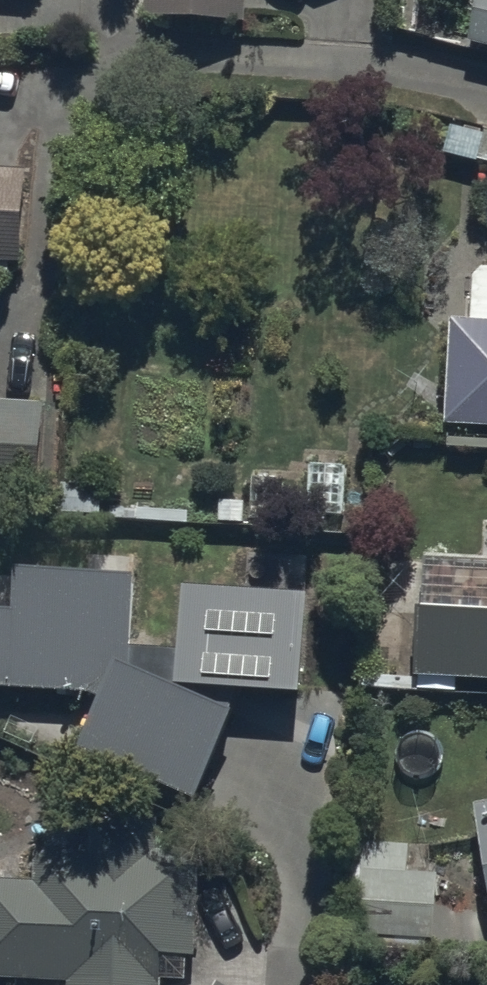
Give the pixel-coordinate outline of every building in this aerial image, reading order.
[(149,21),(247,24),(247,0),(149,0),(149,21)] [(470,45),(486,48),(486,0),(478,0),(470,45)] [(21,265),(23,171),(0,171),(0,265),(21,265)] [(448,313),(443,429),(486,431),(486,314),(448,313)] [(42,495),(44,405),(0,404),(0,494),(42,495)] [(424,550),(417,679),(486,683),(486,553),(424,550)] [(0,575),(0,688),(109,693),(81,749),(194,804),(235,723),(243,696),(302,698),(304,594),(183,592),(182,653),(134,650),(137,583),(0,575)] [(486,872),(486,803),(476,805),(486,872)] [(162,958),(196,960),(200,858),(156,856),(157,830),(94,827),(93,860),(37,858),(36,887),(0,886),(0,982),(69,984),(161,984),(162,958)] [(439,877),(365,874),(362,942),(436,945),(439,877)]
